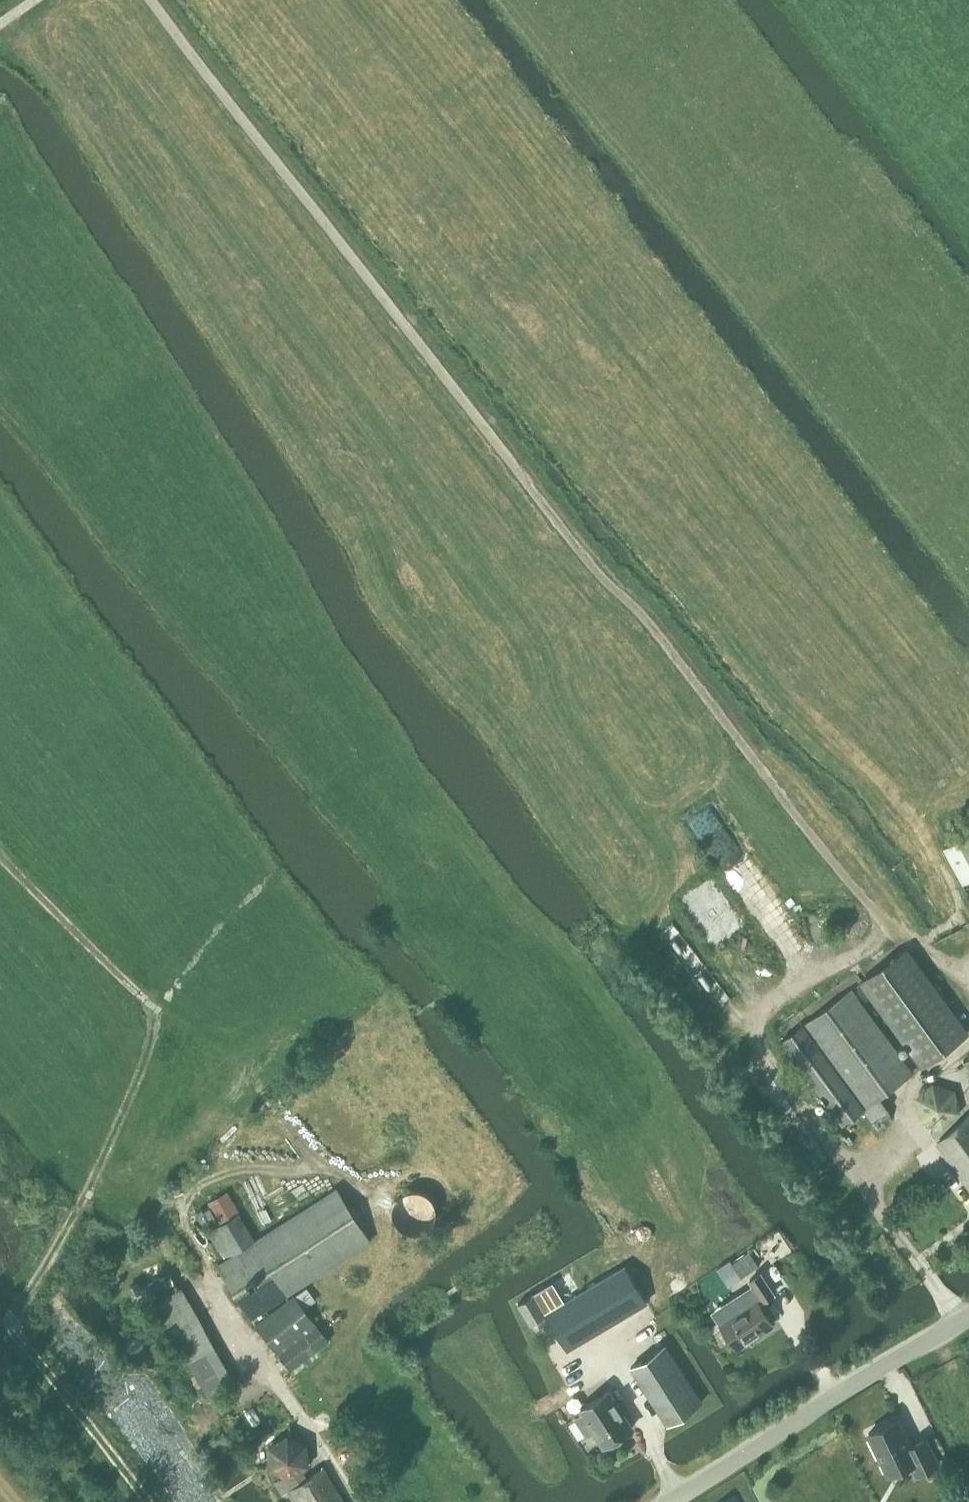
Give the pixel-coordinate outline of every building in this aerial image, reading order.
[(964,883),(968,880),(968,833),(944,847),(964,883)] [(968,1033),(968,1029),(908,947),(860,982),(922,1067),(968,1033)] [(881,1096),(912,1073),(851,990),(782,1041),(843,1124),(864,1108),(873,1120),(890,1108),(881,1096)] [(938,1144),(968,1188),(968,1116),(938,1144)] [(211,1230),(208,1231),(226,1261),(218,1266),(252,1318),(370,1241),(337,1189),(256,1241),(240,1213),(211,1230)] [(751,1250),(733,1262),(742,1277),(761,1265),(751,1250)] [(568,1350),(648,1303),(627,1267),(547,1313),(568,1350)] [(530,1323),(545,1314),(534,1294),(519,1303),(530,1323)] [(737,1348),(773,1325),(757,1300),(721,1323),(737,1348)] [(667,1425),(702,1402),(666,1346),(631,1368),(667,1425)] [(604,1446),(633,1428),(609,1391),(580,1409),(583,1413),(576,1417),(587,1435),(594,1431),(604,1446)] [(925,1439),(910,1447),(897,1420),(868,1434),(888,1475),(911,1464),(916,1475),(938,1464),(925,1439)] [(301,1482),(297,1475),(310,1466),(308,1443),(288,1433),(269,1447),(271,1468),(284,1475),(275,1481),(283,1494),(289,1490),(297,1501),(345,1501),(324,1468),(301,1482)]
